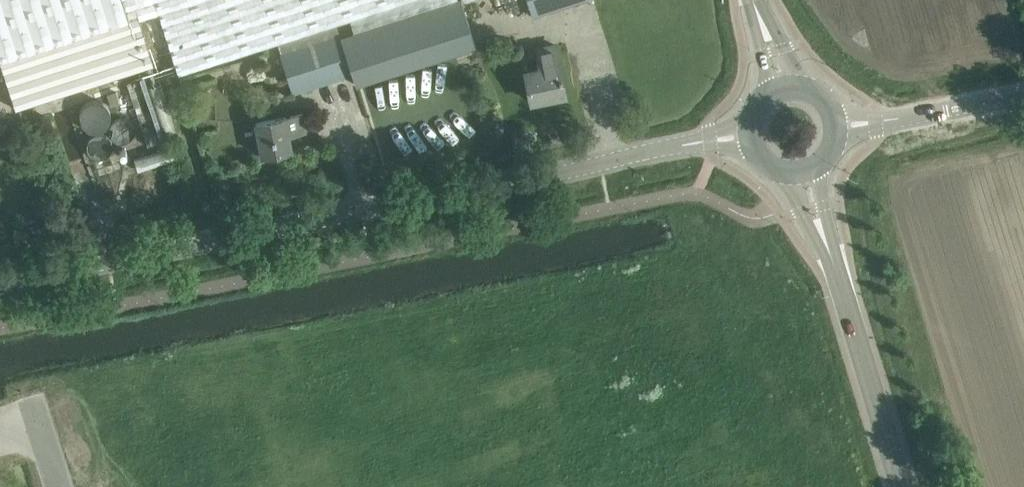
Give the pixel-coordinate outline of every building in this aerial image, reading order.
[(15,108),(153,64),(138,17),(158,10),(155,0),(0,0),(0,60),(15,108)] [(337,23),(350,18),(407,0),(155,0),(158,10),(179,72),(278,41),(337,23)] [(350,18),(354,30),(341,34),(353,74),(356,84),(476,46),(461,0),(407,0),(350,18)] [(533,16),(581,0),(528,0),(533,16)] [(353,74),(341,34),(337,23),(278,41),(294,92),(298,91),(353,74)] [(525,70),(527,81),(531,100),(565,94),(555,44),(536,48),(540,67),(525,70)] [(302,113),(255,122),(262,154),(292,149),(289,133),(306,130),(302,113)]
